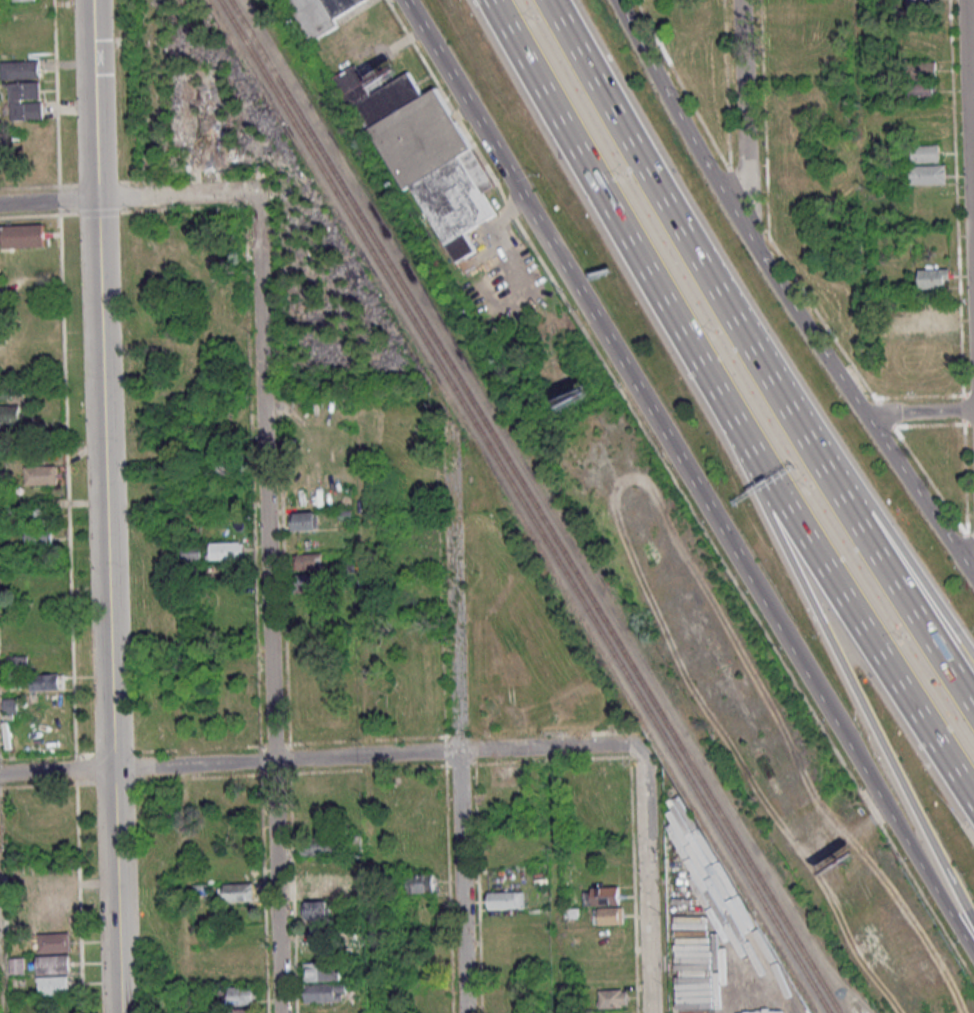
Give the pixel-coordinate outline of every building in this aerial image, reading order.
[(309,42),(340,26),(335,18),(369,0),(287,0),(309,42)] [(1,78),(41,78),(41,61),(1,61),(1,78)] [(907,63),(907,78),(935,78),(935,63),(907,63)] [(346,70),(442,268),(476,252),(466,231),(495,217),(474,174),(481,170),(441,87),(422,96),(407,65),(384,76),(388,83),(371,91),(358,65),(346,70)] [(42,82),(9,82),(10,120),(43,119),(42,82)] [(908,100),(935,100),(935,83),(908,83),(908,100)] [(939,162),(939,144),(911,144),(911,162),(939,162)] [(908,165),(908,185),(945,185),(945,165),(908,165)] [(44,250),(43,225),(0,226),(0,251),(44,250)] [(949,287),(949,269),(918,269),(918,287),(949,287)] [(22,422),(22,405),(3,405),(3,422),(22,422)] [(238,477),(238,459),(216,459),(216,477),(238,477)] [(24,468),(55,467),(56,485),(25,487),(24,468)] [(28,510),(50,509),(51,527),(28,527),(28,510)] [(289,515),(313,514),(314,531),(289,533),(289,515)] [(24,531),(51,529),(51,549),(25,550),(24,531)] [(239,543),(210,544),(210,545),(206,545),(207,560),(210,560),(210,561),(239,560),(239,559),(243,559),(242,544),(239,544),(239,543)] [(181,562),(202,562),(202,544),(181,544),(181,562)] [(321,554),(322,570),(293,571),(292,556),(321,554)] [(326,594),(325,574),(295,574),(295,595),(326,594)] [(10,656),(10,666),(27,666),(27,656),(10,656)] [(30,673),(30,690),(60,690),(60,673),(30,673)] [(17,697),(3,697),(3,714),(17,714),(17,697)] [(362,850),(361,840),(344,841),(345,852),(362,850)] [(337,856),(337,841),(302,841),(302,856),(337,856)] [(409,892),(435,892),(435,874),(409,874),(409,892)] [(329,879),(330,898),(302,900),(301,889),(305,889),(305,880),(329,879)] [(252,885),(253,902),(223,904),(222,886),(252,885)] [(619,887),(593,887),(593,905),(619,905),(619,887)] [(523,892),(488,892),(488,909),(523,909),(523,892)] [(307,916),(333,916),(333,901),(307,901),(307,916)] [(623,907),(593,907),(593,924),(623,924),(623,907)] [(37,933),(69,932),(69,951),(38,952),(37,933)] [(70,954),(70,973),(37,974),(36,955),(70,954)] [(305,962),(305,981),(340,981),(340,962),(305,962)] [(37,977),(38,995),(67,994),(66,975),(37,977)] [(303,986),(345,984),(345,994),(340,995),(341,1002),(304,1003),(303,986)] [(227,986),(227,1002),(259,1002),(259,986),(227,986)] [(599,990),(599,1007),(626,1007),(626,990),(599,990)]
